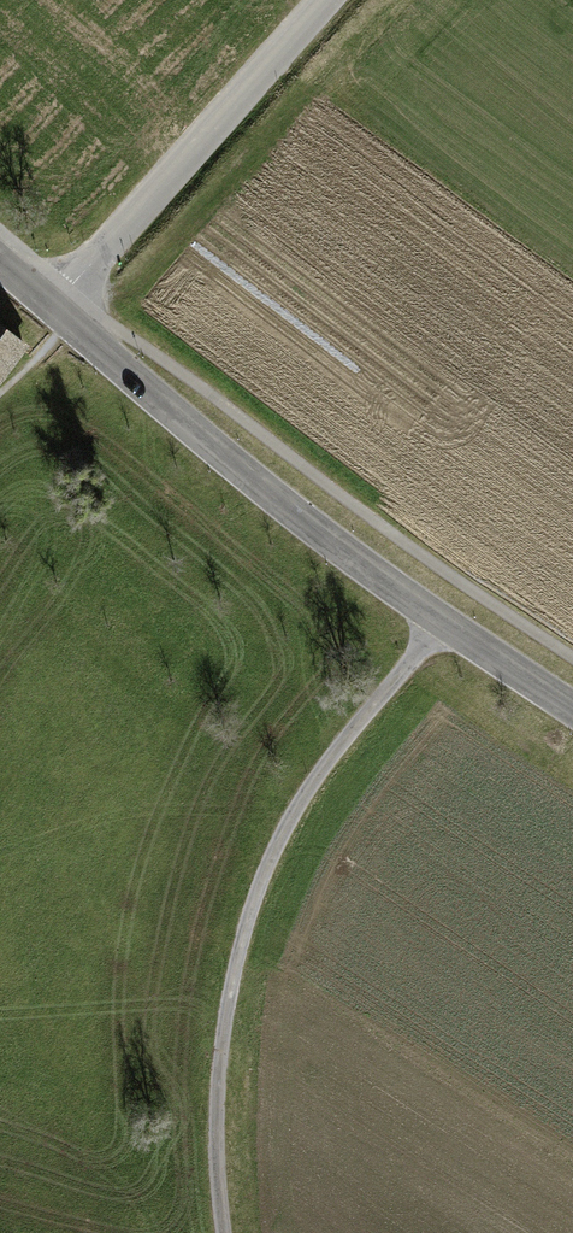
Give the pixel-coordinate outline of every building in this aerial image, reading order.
[(24,343),(0,321),(0,368),(24,343)]
